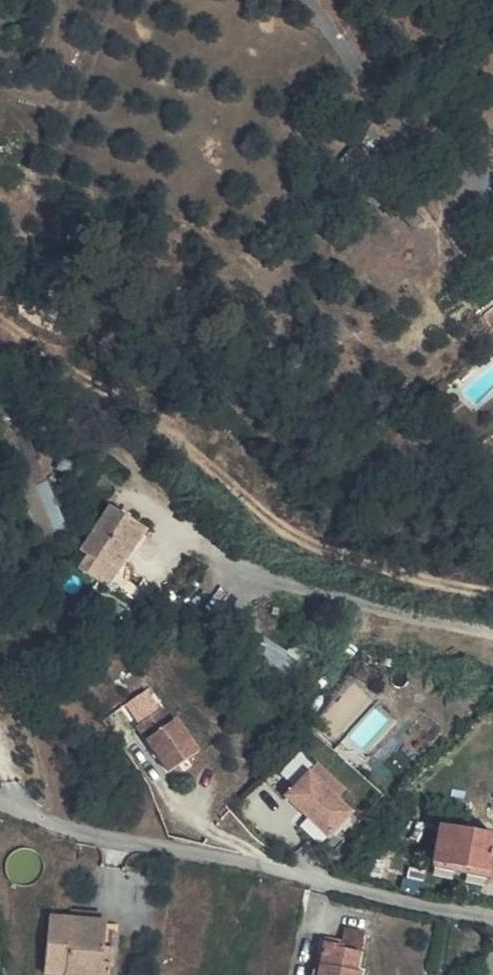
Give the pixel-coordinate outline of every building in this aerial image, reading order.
[(492,302),(478,314),(485,323),(492,316),(492,304),(492,302)] [(65,523),(46,483),(24,494),(43,534),(65,523)] [(148,528),(110,504),(80,550),(87,555),(79,568),(109,588),(148,528)] [(174,771),(202,750),(178,717),(174,720),(165,707),(140,725),(174,771)] [(285,796),(308,818),(301,826),(321,845),(354,811),(338,796),(346,789),(317,762),(285,796)] [(441,827),(433,868),(490,877),(492,858),(492,836),(441,827)] [(349,929),(346,943),(344,950),(363,955),(368,933),(349,929)] [(328,939),(318,974),(363,974),(364,970),(360,969),(340,964),(344,950),(346,943),(328,939)] [(52,957),(84,959),(85,949),(52,946),(52,957)] [(363,955),(344,950),(340,964),(360,969),(363,955)] [(29,956),(28,974),(88,974),(88,965),(88,960),(84,959),(52,957),(29,956)]
